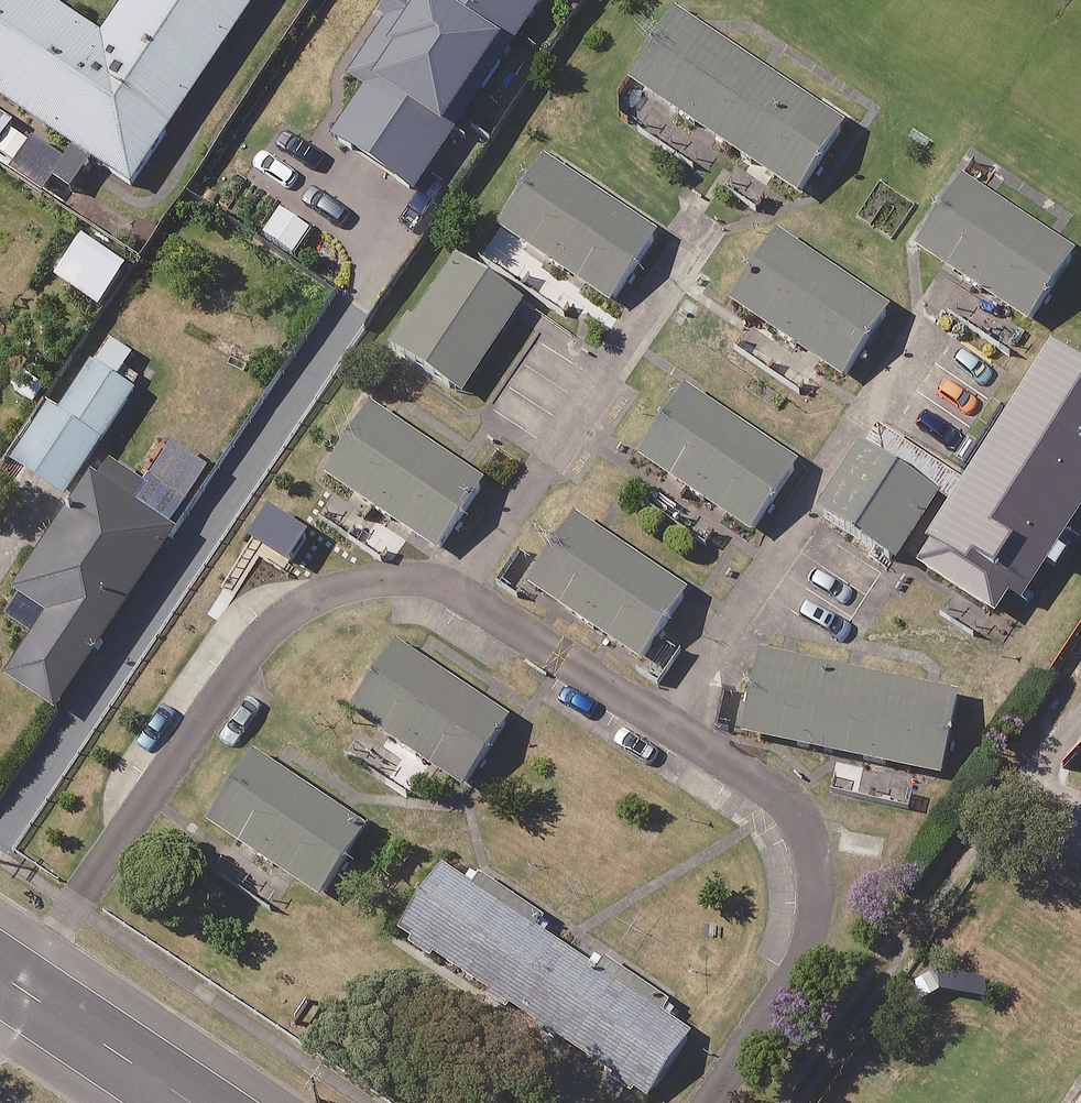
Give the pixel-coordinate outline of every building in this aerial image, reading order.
[(131,191),(259,0),(129,0),(101,41),(41,0),(0,0),(0,104),(131,191)] [(842,129),(674,18),(630,84),(798,195),(842,129)] [(655,239),(543,165),(500,231),(611,305),(655,239)] [(1071,258),(958,183),(914,249),(1027,324),(1071,258)] [(129,265),(80,233),(51,277),(100,309),(129,265)] [(886,313),(775,239),(730,305),(842,380),(886,313)] [(520,308),(452,263),(395,352),(463,396),(520,308)] [(135,353),(105,334),(13,472),(61,504),(135,393),(116,380),(135,353)] [(1048,350),(963,485),(876,430),(820,517),(896,565),(899,561),(993,620),(1007,598),(1022,607),(1080,513),(1080,371),(1048,350)] [(793,466),(681,396),(639,462),(751,533),(793,466)] [(481,485),(369,412),(327,478),(438,550),(481,485)] [(146,474),(191,510),(212,477),(165,446),(146,474)] [(146,474),(138,468),(130,481),(106,465),(17,597),(49,618),(7,681),(55,713),(191,510),(146,474)] [(575,523),(531,588),(641,663),(634,673),(657,689),(681,654),(655,637),(683,596),(575,523)] [(507,723),(397,650),(353,716),(463,789),(507,723)] [(954,699),(756,658),(740,736),(938,777),(954,699)] [(365,829),(251,760),(208,831),(321,900),(365,829)] [(690,1034),(443,870),(400,933),(647,1098),(690,1034)]
